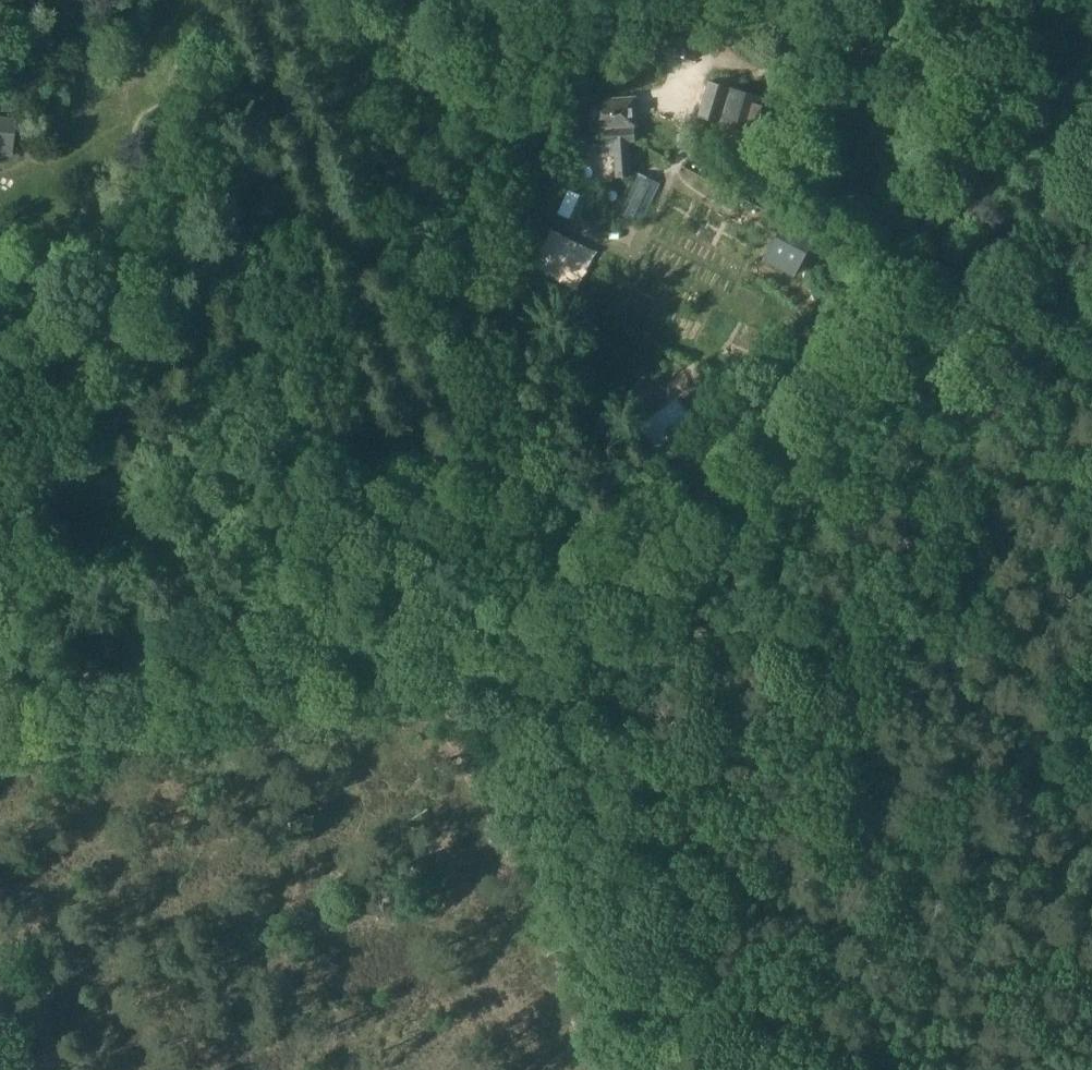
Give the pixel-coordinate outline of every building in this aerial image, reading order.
[(749,92),(729,86),(709,81),(699,116),(739,128),(749,92)] [(614,142),(615,158),(616,176),(631,175),(628,141),(635,140),(632,99),(593,103),(595,127),(597,127),(599,143),(614,142)] [(11,153),(15,118),(0,117),(0,152),(11,153)] [(662,183),(636,171),(615,214),(641,227),(662,183)] [(767,251),(798,268),(799,266),(815,236),(784,219),(783,220),(768,249),(767,251)]
